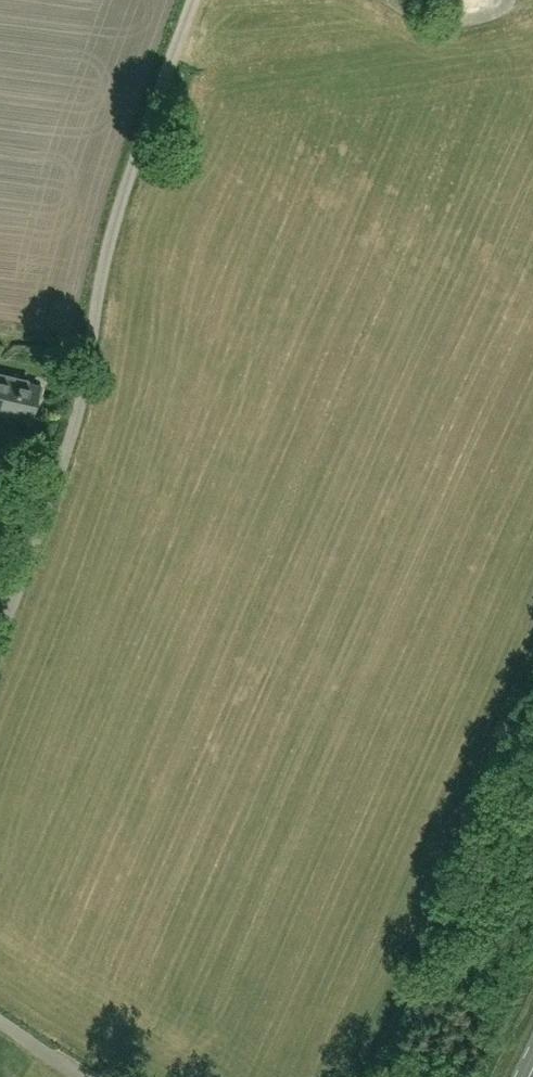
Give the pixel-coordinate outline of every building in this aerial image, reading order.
[(177,114),(181,104),(175,101),(171,112),(177,114)] [(29,383),(30,379),(0,372),(0,410),(32,418),(40,386),(29,383)]
